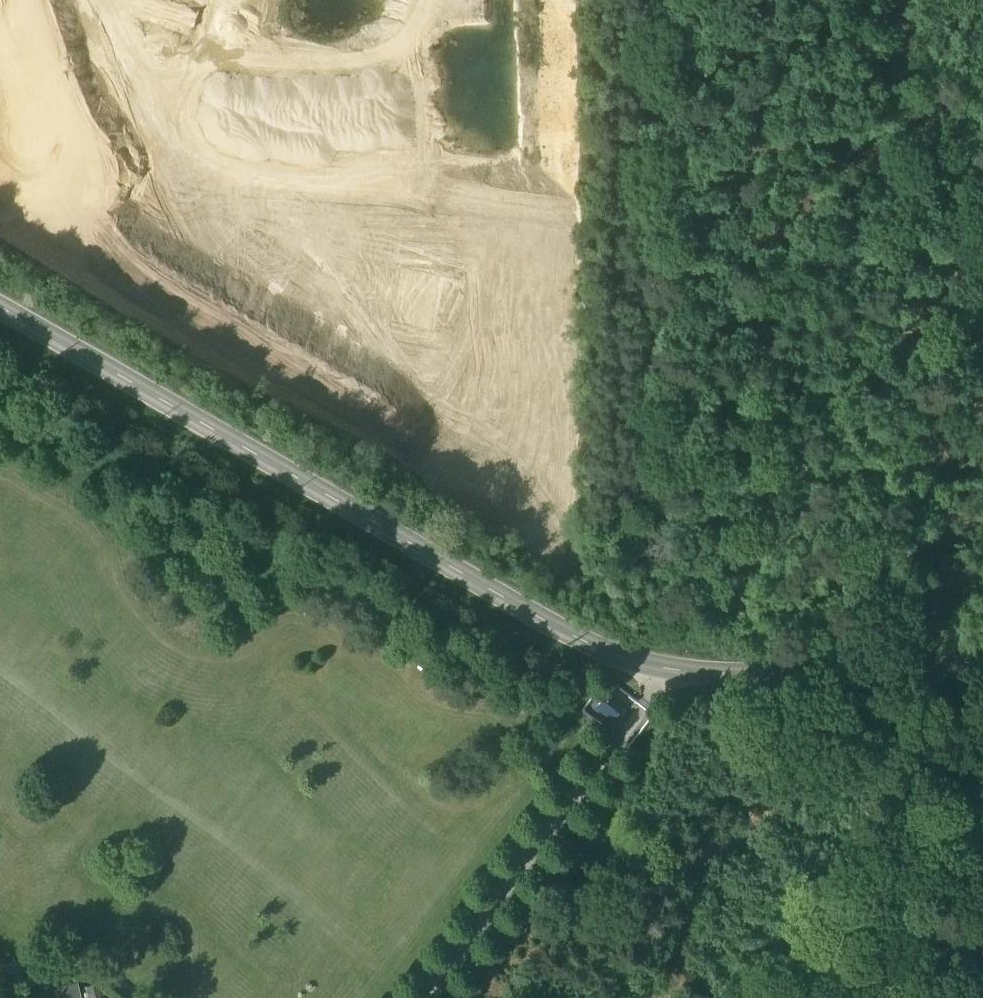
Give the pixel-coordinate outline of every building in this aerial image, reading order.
[(596,704),(609,714),(620,701),(607,691),(596,704)] [(45,997),(61,997),(81,994),(78,980),(43,987),(45,997)]
